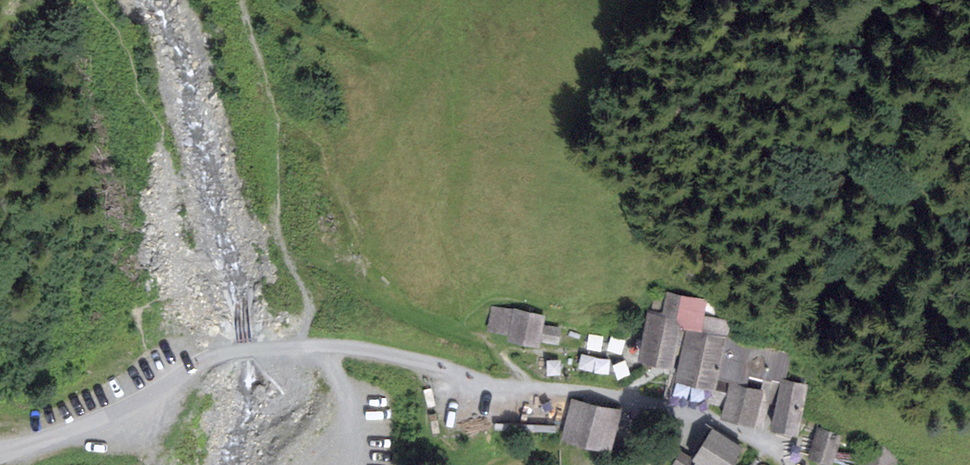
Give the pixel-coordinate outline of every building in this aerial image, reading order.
[(653,308),(648,307),(637,354),(675,363),(673,374),(718,385),(719,379),(733,325),(737,309),(705,301),(708,290),(661,278),(653,308)] [(546,313),(516,308),(516,312),(493,308),(489,332),(511,336),(510,341),(540,346),(541,342),(560,345),(563,329),(544,326),(546,313)] [(733,325),(719,379),(730,381),(765,389),(777,398),(782,377),(808,383),(817,345),(733,325)] [(808,383),(782,377),(777,398),(771,422),(797,427),(808,383)] [(765,389),(730,381),(722,412),(756,421),(765,389)] [(621,411),(573,397),(562,433),(610,447),(621,411)] [(842,433),(816,426),(808,457),(834,464),(842,433)] [(714,427),(696,457),(683,449),(673,464),(730,464),(743,444),(714,427)] [(868,445),(862,464),(897,464),(900,456),(868,445)]
